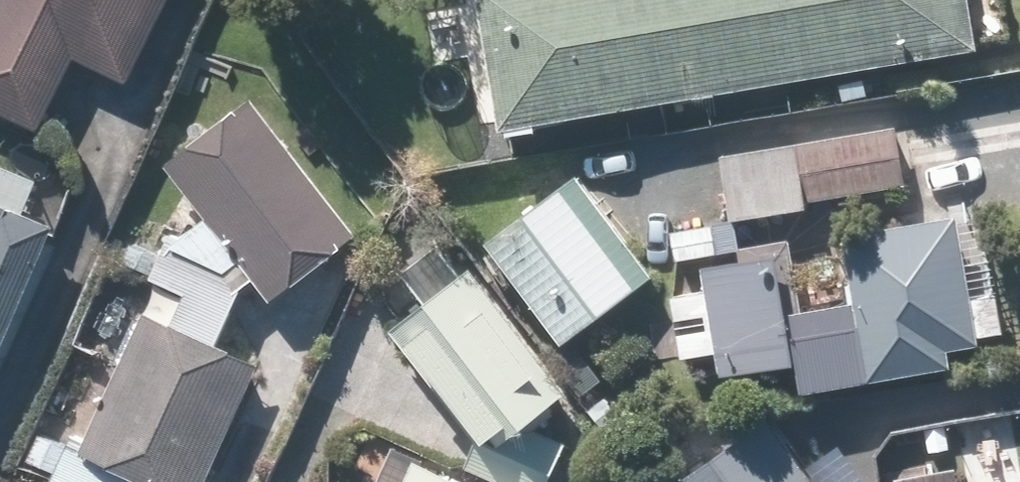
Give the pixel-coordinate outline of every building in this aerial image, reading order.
[(41,134),(76,63),(124,86),(166,0),(0,0),(0,115),(41,134)] [(503,141),(977,55),(967,0),(478,0),(503,141)] [(252,98),(161,167),(272,311),(362,242),(252,98)] [(965,321),(934,166),(745,203),(775,358),(965,321)] [(0,170),(0,376),(60,232),(27,218),(40,187),(0,170)] [(569,175),(480,247),(566,352),(654,279),(569,175)] [(165,269),(82,451),(38,431),(21,469),(42,479),(40,481),(131,481),(132,481),(133,481),(212,481),(265,367),(219,346),(238,303),(165,269)] [(568,393),(470,270),(390,333),(488,456),(568,393)] [(680,481),(814,481),(770,419),(680,481)] [(421,468),(414,481),(453,481),(421,468)]
